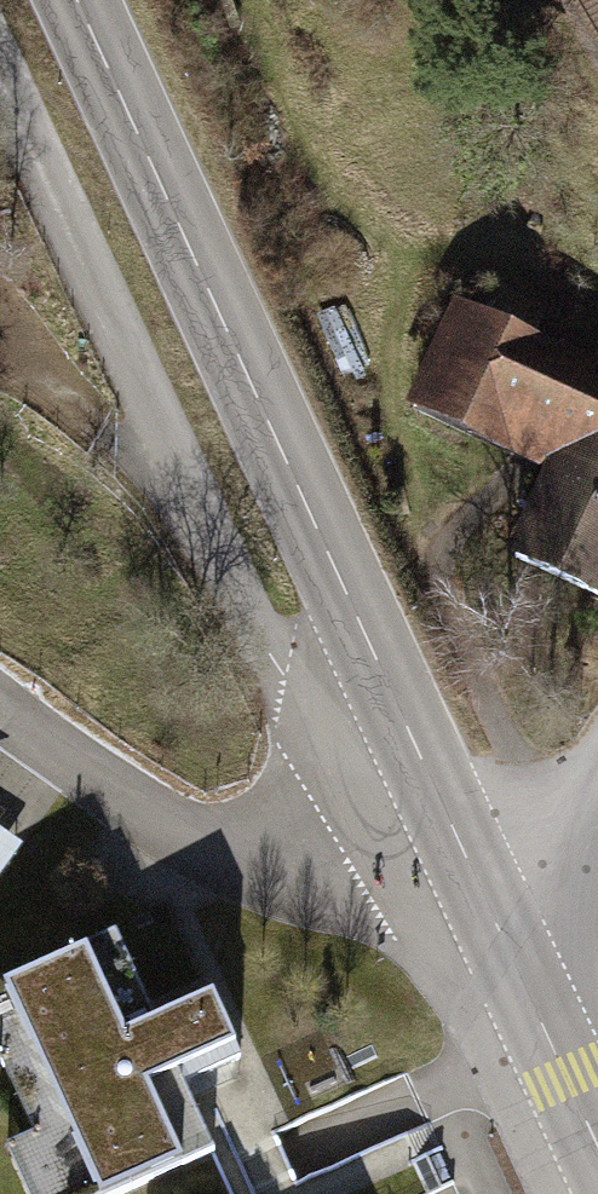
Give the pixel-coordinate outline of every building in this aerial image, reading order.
[(411,409),(553,473),(514,557),(597,595),(597,368),(596,373),(456,309),(411,409)] [(115,931),(0,983),(0,1077),(3,1075),(38,1152),(8,1166),(21,1193),(156,1193),(220,1165),(186,1090),(242,1065),(219,1012),(163,1038),(115,931)]
